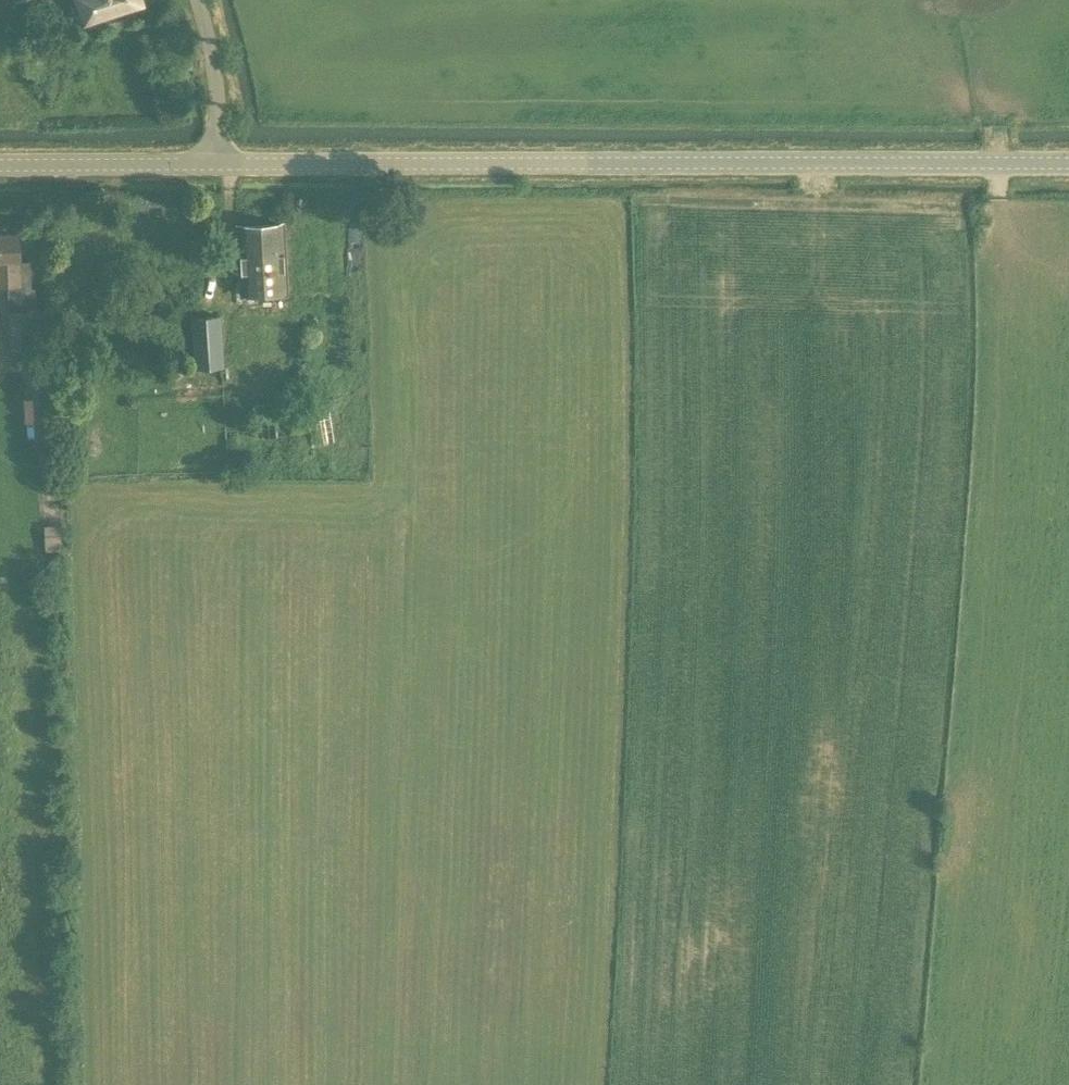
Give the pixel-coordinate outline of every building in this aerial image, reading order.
[(84,20),(141,1),(141,0),(78,0),(84,20)] [(281,224),(238,227),(240,268),(242,294),(285,292),(281,224)] [(20,285),(19,258),(20,258),(19,234),(0,234),(0,285),(20,285)] [(38,442),(54,441),(50,351),(49,351),(46,306),(36,307),(7,308),(10,353),(15,353),(16,364),(34,364),(33,353),(35,352),(38,442)] [(221,315),(190,317),(194,367),(185,367),(185,368),(187,386),(199,385),(198,367),(224,366),(221,315)] [(311,444),(332,443),(331,412),(310,413),(311,444)] [(61,523),(46,524),(47,539),(61,539),(61,523)]
